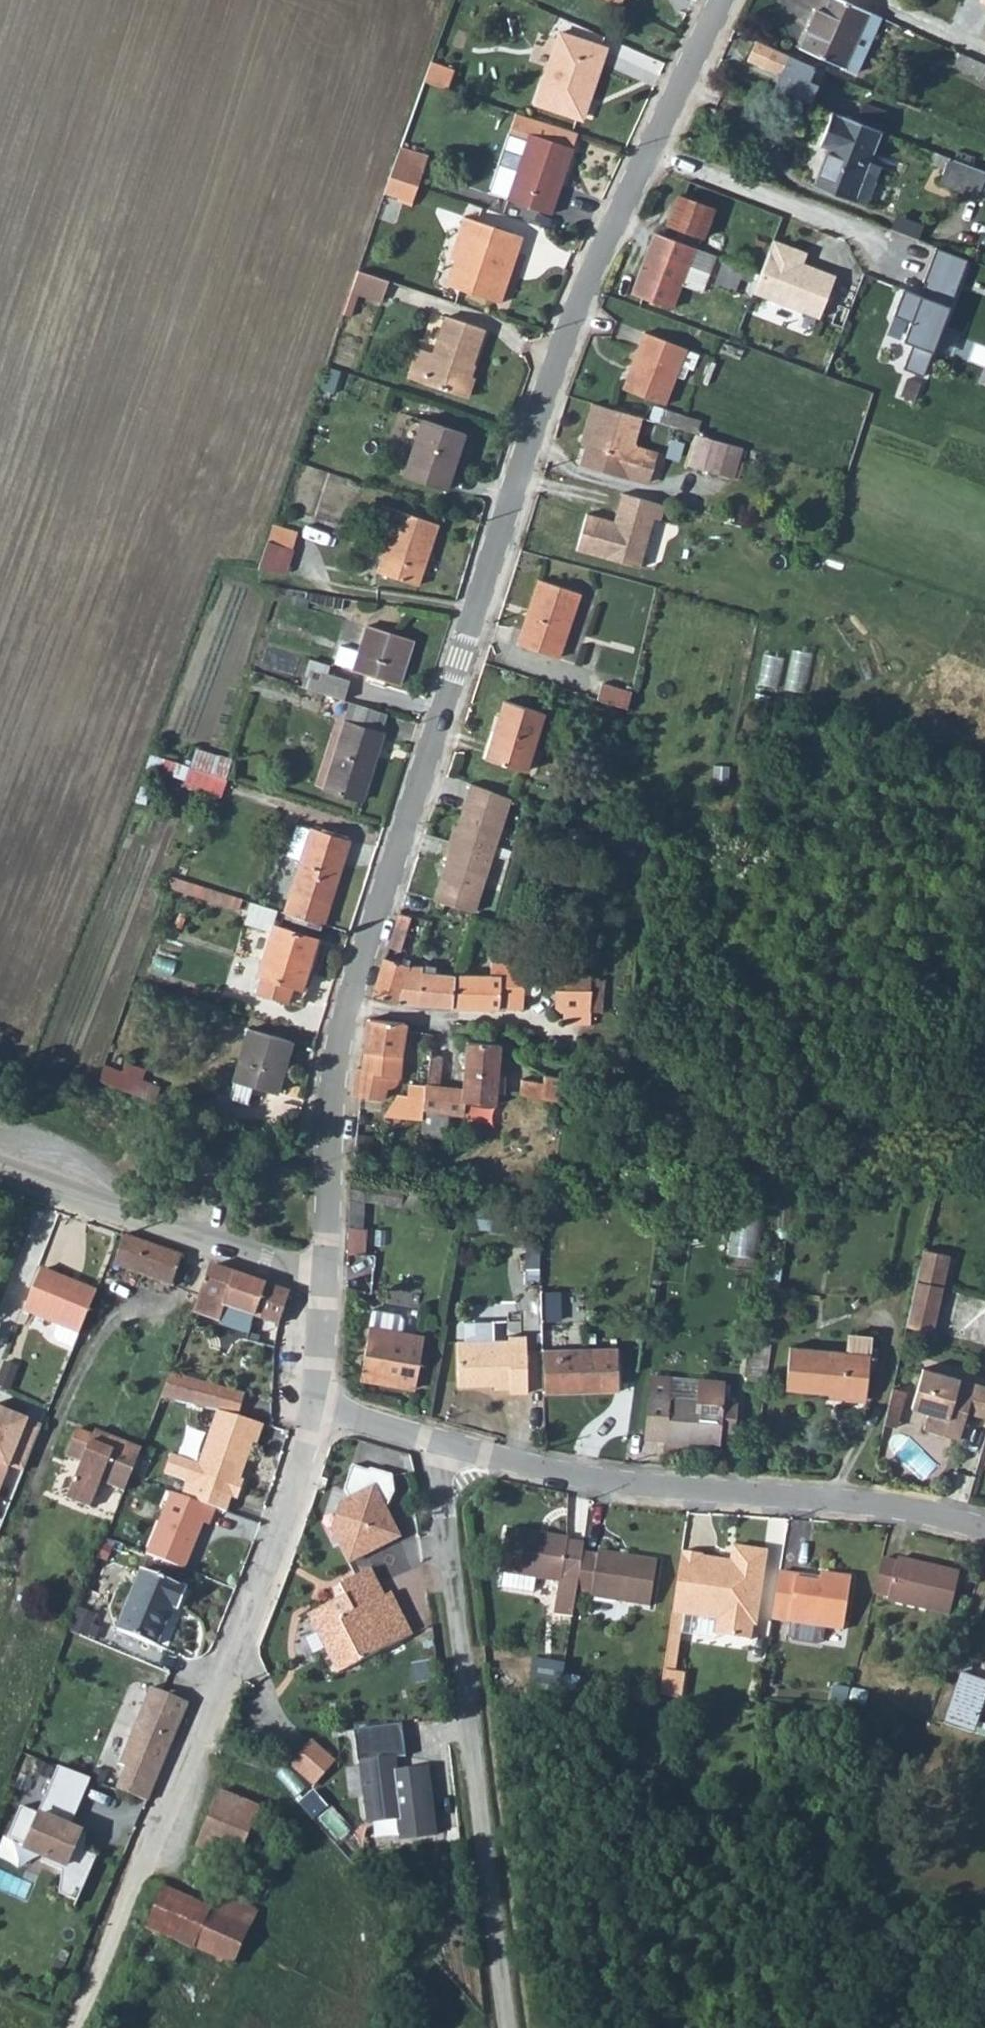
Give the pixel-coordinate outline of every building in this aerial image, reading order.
[(874,12),(841,0),(795,0),(820,10),(805,49),(853,68),(874,12)] [(547,28),(527,100),(575,114),(596,41),(547,28)] [(819,69),(750,42),(741,63),(810,91),(819,69)] [(425,65),(419,84),(442,91),(448,72),(425,65)] [(858,105),(852,120),(874,128),(880,114),(858,105)] [(503,194),(547,207),(570,126),(516,111),(506,108),(500,129),(521,134),(503,194)] [(881,135),(832,116),(819,147),(829,152),(814,188),(854,204),(881,135)] [(399,146),(394,160),(424,169),(428,156),(399,146)] [(394,160),(389,177),(418,185),(424,169),(394,160)] [(950,160),(940,186),(980,200),(984,186),(984,174),(950,160)] [(389,177),(384,193),(413,202),(418,185),(389,177)] [(669,223),(705,237),(715,208),(679,195),(669,223)] [(444,253),(450,254),(461,258),(454,283),(497,295),(516,228),(457,211),(444,253)] [(921,232),(924,220),(897,214),(895,226),(921,232)] [(700,250),(654,233),(631,295),(671,311),(682,283),(704,291),(715,256),(700,250)] [(805,255),(772,242),(752,295),(817,321),(834,278),(801,265),(805,255)] [(968,263),(936,250),(923,285),(925,286),(923,291),(927,293),(924,299),(903,291),(893,317),(910,324),(902,343),(912,347),(903,371),(923,379),(968,263)] [(450,254),(441,279),(454,283),(461,258),(450,254)] [(724,259),(715,284),(748,297),(757,272),(724,259)] [(359,270),(352,289),(360,291),(384,298),(389,279),(359,270)] [(352,315),(360,291),(352,289),(345,312),(352,315)] [(415,342),(406,369),(464,389),(471,369),(465,367),(480,321),(442,308),(430,346),(415,342)] [(645,333),(623,390),(666,405),(677,376),(684,379),(688,368),(693,369),(698,355),(686,351),(687,349),(645,333)] [(587,402),(577,433),(587,437),(584,444),(577,464),(625,480),(626,478),(643,485),(653,458),(635,451),(633,443),(641,420),(587,402)] [(664,410),(660,423),(693,434),(698,420),(664,410)] [(419,415),(400,473),(443,486),(461,428),(419,415)] [(577,433),(574,440),(584,444),(587,437),(577,433)] [(741,447),(698,435),(690,466),(733,477),(741,447)] [(656,509),(613,498),(606,526),(578,519),(569,555),(633,571),(645,521),(652,523),(656,509)] [(380,499),(374,514),(391,520),(375,565),(416,579),(437,519),(380,499)] [(271,525),(264,543),(290,552),(297,535),(271,525)] [(264,543),(254,572),(263,573),(281,577),(290,552),(264,543)] [(535,585),(514,649),(552,662),(573,599),(535,585)] [(346,627),(339,651),(398,667),(411,622),(365,611),(359,630),(346,627)] [(308,654),(298,681),(332,690),(340,692),(345,674),(326,667),(324,665),(326,659),(308,654)] [(602,682),(597,699),(629,708),(632,691),(602,682)] [(381,704),(342,693),(316,779),(354,790),(381,704)] [(503,696),(485,754),(523,766),(542,708),(503,696)] [(224,792),(235,756),(198,744),(191,764),(165,756),(160,772),(224,792)] [(454,825),(448,840),(494,855),(510,798),(472,783),(458,826),(454,825)] [(283,838),(296,843),(304,819),(291,815),(283,838)] [(296,843),(277,906),(315,917),(342,831),(304,819),(296,843)] [(494,855),(448,840),(443,856),(448,857),(434,900),(475,911),(494,855)] [(169,876),(165,885),(236,906),(239,895),(169,876)] [(398,913),(387,946),(401,950),(411,917),(398,913)] [(417,916),(414,922),(425,925),(427,920),(417,916)] [(264,922),(251,971),(256,971),(252,989),(294,1000),(310,933),(264,922)] [(377,978),(373,995),(433,1006),(454,1008),(456,975),(424,973),(424,968),(383,961),(377,978)] [(456,975),(454,1008),(473,1009),(527,1012),(529,980),(530,966),(495,964),(493,977),(456,975)] [(562,983),(560,1013),(594,1016),(596,987),(562,983)] [(358,1054),(355,1071),(364,1072),(361,1097),(384,1100),(388,1076),(399,1077),(407,1027),(372,1022),(367,1055),(358,1054)] [(231,1080),(241,1083),(256,1087),(273,1092),(286,1040),(245,1030),(231,1080)] [(427,1086),(423,1109),(434,1111),(464,1115),(466,1100),(498,1104),(504,1046),(474,1042),(469,1042),(463,1090),(427,1086)] [(432,1054),(428,1076),(440,1078),(442,1055),(432,1054)] [(105,1064),(100,1080),(154,1101),(160,1086),(105,1064)] [(518,1099),(568,1107),(570,1085),(547,1081),(545,1088),(520,1083),(518,1099)] [(256,1087),(241,1083),(237,1098),(252,1102),(256,1087)] [(411,1108),(423,1109),(427,1086),(413,1085),(412,1098),(401,1097),(388,1116),(410,1118),(411,1108)] [(366,1201),(422,1212),(425,1188),(351,1179),(350,1197),(348,1253),(365,1255),(367,1228),(364,1228),(366,1201)] [(737,1207),(732,1252),(758,1254),(763,1210),(737,1207)] [(107,1263),(107,1264),(172,1286),(184,1256),(119,1234),(110,1256),(107,1263)] [(950,1255),(923,1249),(916,1280),(944,1286),(950,1255)] [(212,1266),(196,1309),(223,1320),(228,1304),(279,1323),(290,1293),(212,1266)] [(24,1310),(79,1331),(96,1289),(41,1268),(24,1310)] [(547,1287),(546,1316),(585,1317),(585,1288),(547,1287)] [(373,1308),(359,1379),(415,1388),(425,1335),(401,1331),(403,1318),(400,1313),(373,1308)] [(258,1315),(251,1330),(267,1337),(274,1322),(258,1315)] [(79,1331),(57,1323),(53,1334),(55,1341),(72,1347),(79,1331)] [(786,1389),(867,1397),(871,1354),(870,1354),(871,1336),(849,1334),(847,1352),(790,1347),(786,1389)] [(511,1393),(528,1393),(527,1336),(508,1335),(508,1340),(457,1341),(458,1386),(495,1385),(495,1389),(510,1388),(511,1393)] [(545,1393),(619,1390),(618,1349),(543,1350),(545,1393)] [(746,1384),(765,1386),(769,1361),(750,1358),(746,1384)] [(984,1389),(984,1387),(923,1368),(912,1408),(928,1413),(924,1429),(960,1439),(968,1412),(977,1415),(984,1389)] [(248,1392),(172,1373),(164,1394),(192,1401),(219,1409),(220,1408),(239,1416),(248,1392)] [(671,1378),(651,1377),(646,1437),(719,1443),(721,1430),(735,1431),(737,1404),(723,1403),(724,1382),(700,1381),(698,1400),(669,1398),(671,1378)] [(897,1428),(908,1392),(893,1388),(885,1423),(897,1428)] [(26,1470),(44,1421),(0,1405),(0,1494),(12,1464),(26,1470)] [(239,1416),(220,1408),(197,1462),(190,1459),(182,1478),(234,1499),(241,1481),(238,1479),(253,1444),(257,1445),(265,1426),(239,1416)] [(101,1488),(124,1497),(128,1487),(143,1452),(115,1441),(112,1448),(105,1445),(102,1452),(91,1448),(94,1441),(77,1434),(65,1463),(81,1470),(66,1506),(89,1515),(101,1488)] [(367,1478),(352,1473),(344,1496),(348,1506),(339,1511),(336,1519),(348,1544),(338,1549),(348,1568),(397,1542),(383,1516),(379,1514),(375,1507),(377,1505),(372,1493),(369,1494),(364,1486),(367,1478)] [(371,1477),(367,1478),(364,1486),(369,1494),(372,1493),(377,1505),(375,1507),(379,1514),(383,1516),(395,1500),(391,1484),(371,1477)] [(348,1544),(336,1519),(330,1534),(338,1549),(348,1544)] [(551,1609),(569,1611),(572,1587),(576,1549),(577,1539),(561,1537),(560,1533),(499,1526),(494,1570),(497,1571),(495,1586),(528,1589),(530,1574),(554,1577),(551,1609)] [(697,1550),(678,1547),(670,1610),(679,1610),(714,1615),(712,1631),(746,1634),(748,1618),(752,1619),(762,1545),(729,1541),(727,1556),(726,1564),(696,1560),(697,1553),(697,1550)] [(576,1549),(572,1587),(587,1589),(586,1593),(645,1601),(650,1557),(649,1556),(592,1548),(592,1551),(576,1549)] [(727,1556),(697,1553),(696,1560),(726,1564),(727,1556)] [(879,1566),(873,1602),(884,1604),(883,1607),(944,1617),(951,1575),(893,1565),(893,1567),(879,1566)] [(778,1574),(771,1622),(787,1624),(786,1637),(789,1642),(813,1646),(818,1642),(819,1629),(845,1632),(852,1580),(820,1575),(818,1585),(795,1582),(796,1577),(778,1574)] [(122,1578),(97,1640),(136,1655),(152,1616),(157,1618),(166,1595),(122,1578)] [(372,1609),(359,1581),(331,1594),(337,1606),(300,1621),(327,1680),(397,1647),(379,1606),(372,1609)] [(679,1610),(670,1610),(663,1668),(673,1670),(679,1610)] [(531,1665),(528,1694),(560,1695),(562,1670),(531,1665)] [(673,1670),(663,1668),(660,1697),(680,1698),(683,1671),(673,1670)] [(954,1699),(984,1706),(984,1677),(962,1670),(960,1677),(954,1699)] [(130,1727),(172,1744),(188,1704),(147,1688),(130,1727)] [(402,1724),(353,1730),(357,1762),(360,1762),(368,1824),(397,1820),(400,1839),(435,1835),(427,1769),(394,1773),(392,1758),(406,1756),(402,1724)] [(144,1804),(172,1744),(130,1727),(116,1766),(121,1768),(110,1790),(144,1804)] [(306,1741),(296,1752),(320,1773),(330,1762),(306,1741)] [(296,1752),(286,1763),(311,1784),(320,1773),(296,1752)] [(81,1771),(60,1763),(49,1794),(81,1806),(93,1776),(81,1771)] [(260,1840),(249,1835),(260,1808),(218,1790),(195,1846),(199,1848),(192,1864),(225,1878),(233,1861),(237,1863),(245,1845),(256,1850),(260,1840)] [(49,1794),(38,1813),(71,1826),(81,1806),(49,1794)] [(84,1830),(71,1826),(38,1813),(21,1807),(10,1836),(29,1843),(28,1847),(46,1854),(44,1859),(65,1868),(63,1889),(81,1897),(99,1853),(86,1848),(82,1848),(84,1830)] [(259,1910),(219,1891),(212,1907),(187,1896),(163,1886),(145,1928),(233,1963),(259,1910)]
